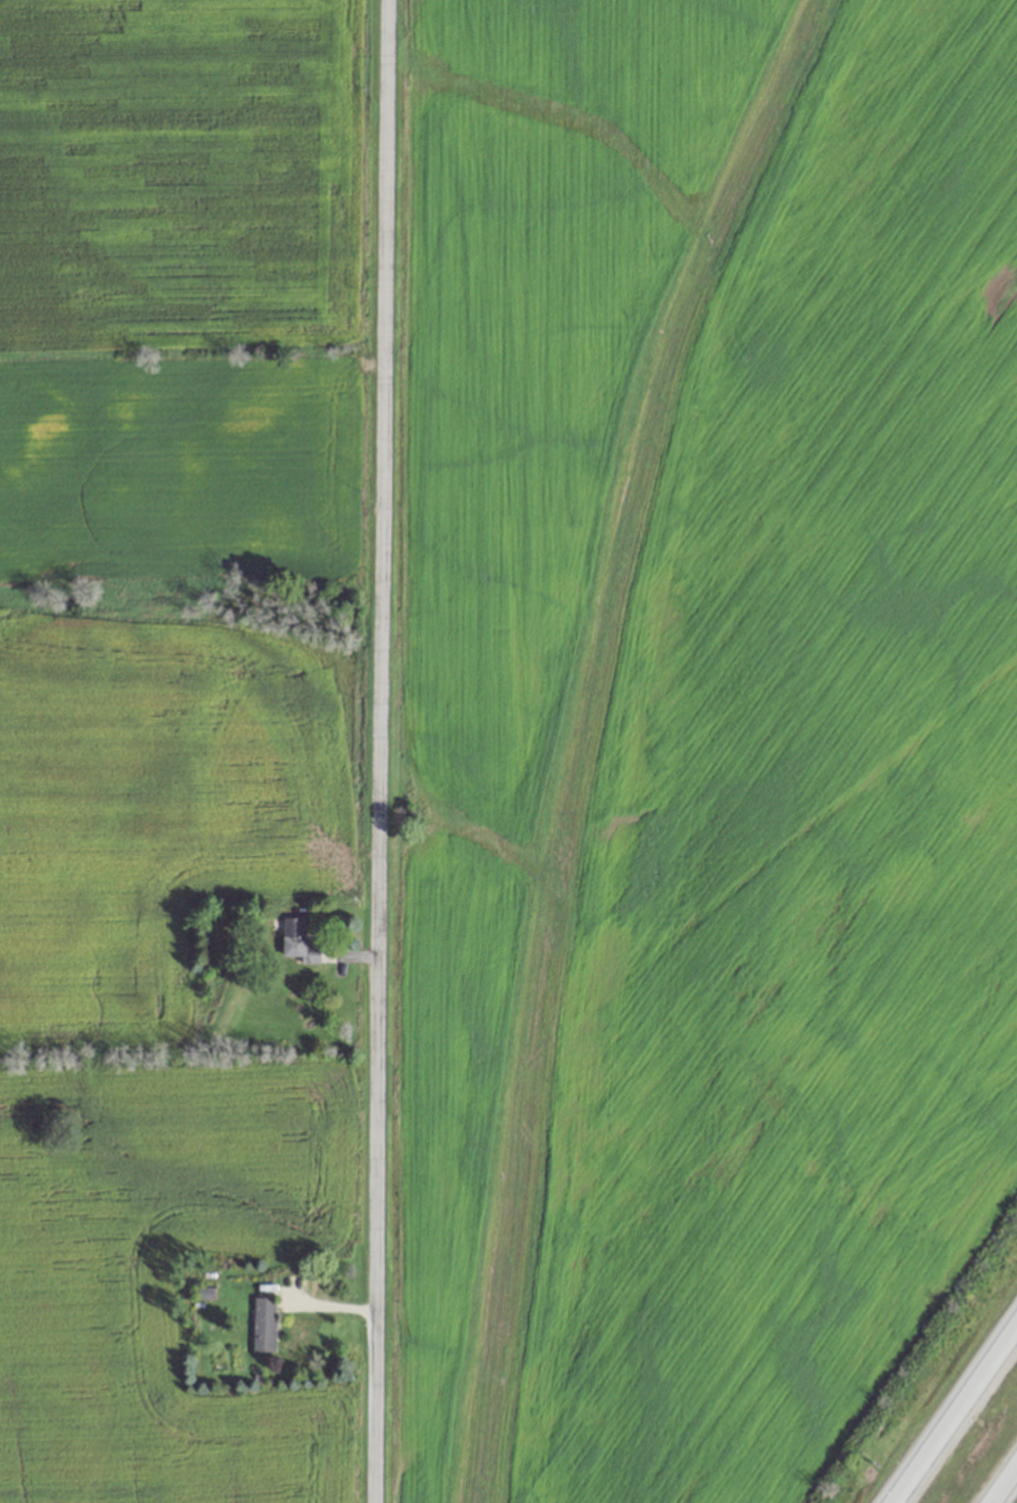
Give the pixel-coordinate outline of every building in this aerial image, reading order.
[(301,958),(301,964),(320,964),(320,948),(306,948),(306,919),(283,919),(283,958),(301,958)] [(275,1351),(275,1297),(254,1297),(254,1351),(275,1351)]
